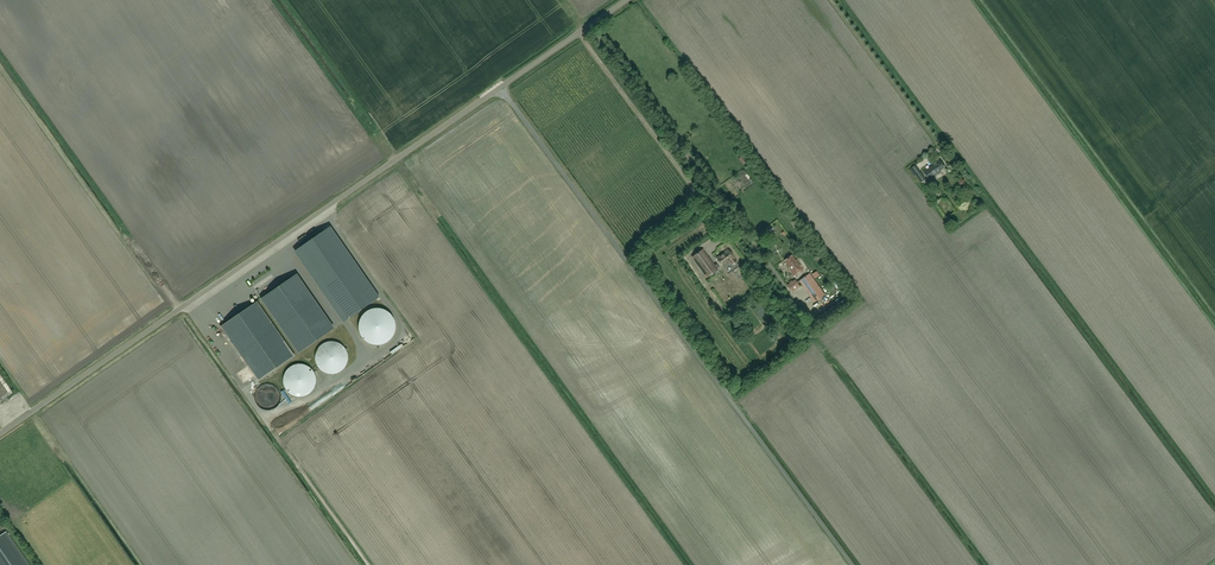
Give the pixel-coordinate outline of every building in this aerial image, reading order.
[(747,162),(743,156),(739,159),(743,165),(747,162)] [(940,160),(937,163),(935,160),(932,162),(934,165),(924,172),(930,180),(941,172),(940,171),(945,167),(940,160)] [(921,171),(916,175),(921,182),(926,179),(921,171)] [(330,227),(300,248),(349,318),(378,297),(330,227)] [(708,277),(714,272),(717,270),(703,250),(693,257),(708,277)] [(734,258),(729,250),(717,258),(723,266),(730,261),(732,264),(735,265),(736,264),(737,261),(734,258)] [(794,276),(804,269),(797,260),(796,261),(792,255),(785,260),(790,268),(788,268),(794,276)] [(291,278),(262,299),(299,352),(328,332),(291,278)] [(795,280),(788,285),(792,292),(797,288),(795,286),(798,284),(795,280)] [(819,287),(817,284),(807,291),(809,294),(819,287)] [(294,356),(256,302),(221,326),(258,381),(294,356)] [(359,323),(359,327),(359,331),(361,335),(363,338),(366,341),(370,343),(374,344),(378,345),(382,344),(386,343),(389,340),(392,337),(395,334),(396,330),(396,326),(396,321),(394,317),(392,314),(389,311),(385,309),(381,307),(376,307),(372,308),(368,309),(364,312),(362,315),(360,319),(359,323)] [(327,342),(323,343),(320,346),(318,349),(316,353),(315,357),(316,361),(317,365),(319,368),(322,371),(325,373),(329,374),(333,374),(337,373),(341,371),(344,369),(346,366),(348,362),(348,358),(348,354),(346,350),(344,347),(341,345),(338,343),(334,342),(331,341),(327,342)] [(293,365),(289,367),(287,370),(285,374),(283,378),(283,382),(284,386),(286,389),(289,393),(292,395),(296,396),(300,397),(304,396),(307,395),(311,393),(313,390),(315,386),(316,383),(316,379),(315,375),(314,371),(311,368),(308,366),(304,364),(300,364),(296,364),(293,365)] [(273,385),(270,384),(266,384),(263,385),(260,387),(257,390),(256,393),(255,397),(255,400),(257,403),(259,406),(262,408),(265,409),(268,410),(272,409),(275,407),(277,405),(279,402),(280,399),(281,396),(280,392),(278,389),(276,387),(273,385)] [(0,536),(0,564),(29,564),(6,532),(0,536)]
